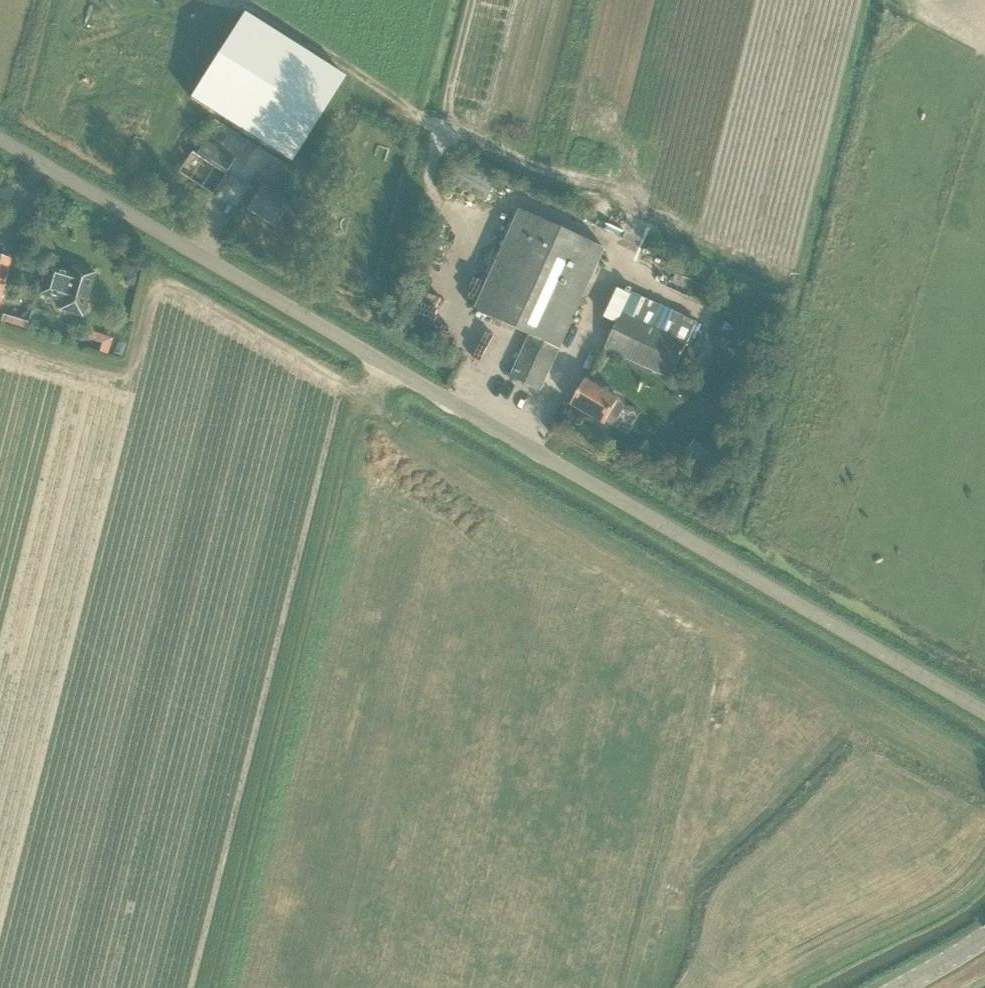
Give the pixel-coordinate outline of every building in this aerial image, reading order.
[(212,11),(167,79),(292,157),(336,91),(212,11)] [(213,196),(228,174),(227,172),(235,160),(202,137),(194,150),(192,149),(178,172),(213,196)] [(292,204),(281,197),(293,179),(280,170),(268,188),(263,185),(247,209),(276,229),(292,204)] [(561,349),(608,249),(521,210),(475,311),(533,335),(511,378),(543,391),(562,349),(561,349)] [(11,259),(0,257),(0,302),(11,259)] [(84,317),(98,272),(73,265),(72,271),(47,264),(40,294),(62,302),(60,309),(84,317)] [(699,322),(633,291),(605,350),(671,380),(699,322)] [(23,329),(25,321),(18,319),(18,321),(4,317),(2,324),(23,329)] [(90,331),(88,338),(102,343),(100,351),(107,353),(112,338),(90,331)] [(625,409),(624,404),(619,401),(620,399),(588,379),(572,406),(605,425),(606,423),(610,426),(616,425),(625,409)] [(676,391),(673,398),(678,404),(686,402),(688,395),(683,389),(676,391)]
